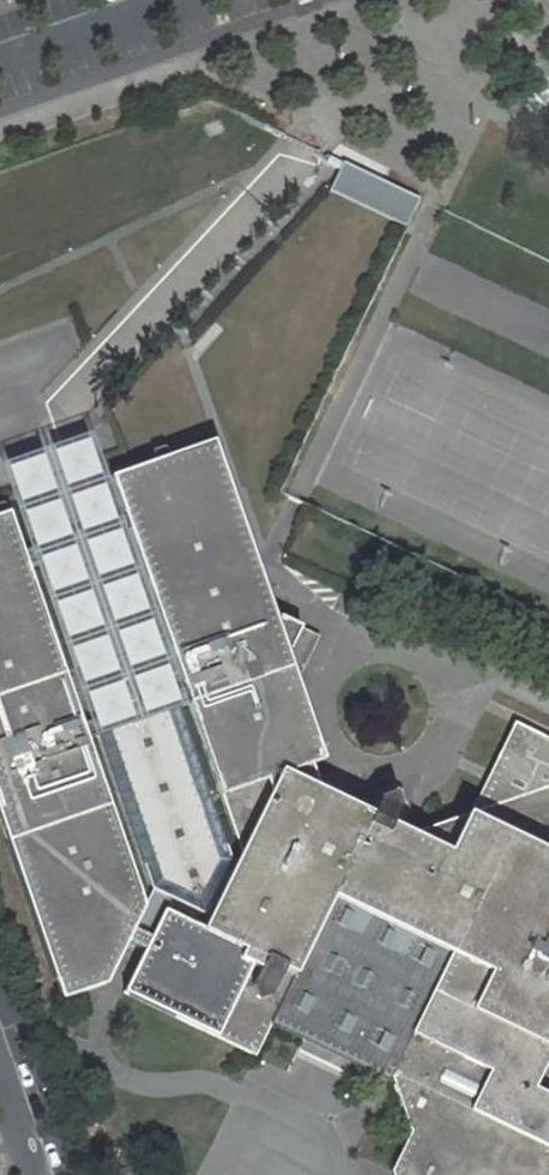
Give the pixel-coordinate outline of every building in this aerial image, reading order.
[(419,200),(342,163),(329,190),(406,227),(419,200)] [(86,432),(75,435),(0,461),(0,476),(90,736),(169,709),(180,705),(100,473),(86,432)] [(391,1067),(421,1133),(401,1174),(548,1174),(548,715),(493,691),(433,814),(403,823),(382,814),(388,800),(384,787),(368,790),(362,806),(296,777),(317,769),(287,680),(311,631),(262,609),(203,438),(100,473),(180,705),(184,715),(214,805),(229,843),(238,847),(228,868),(223,866),(169,709),(90,736),(146,892),(137,908),(79,739),(0,517),(0,837),(58,1004),(106,988),(120,944),(138,952),(121,991),(250,1054),(265,1023),(270,1012),(391,1067)] [(265,1023),(386,1078),(391,1067),(270,1012),(265,1023)]
